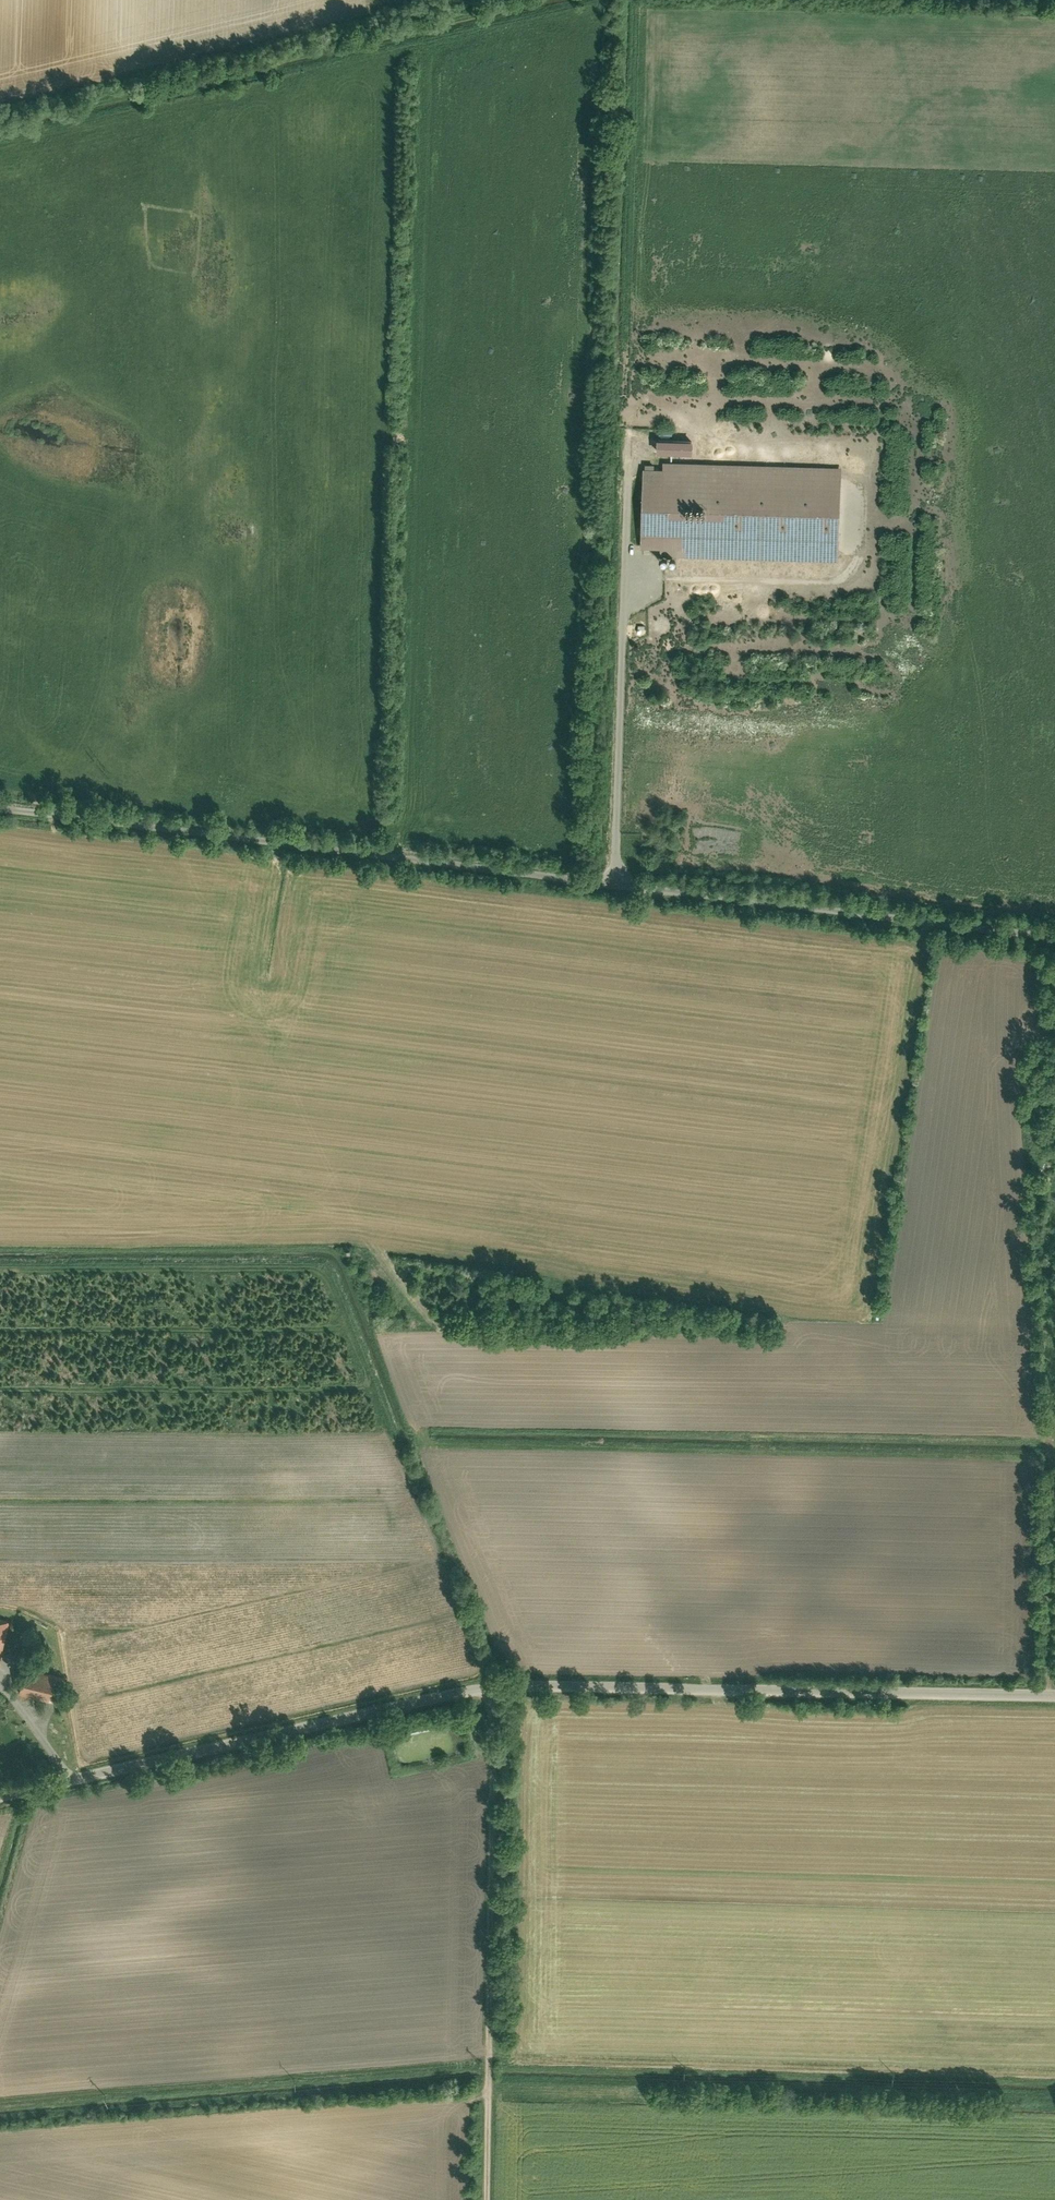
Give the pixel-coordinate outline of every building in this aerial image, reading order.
[(688,451),(689,440),(658,439),(658,450),(688,451)] [(649,461),(646,553),(836,560),(840,467),(649,461)] [(26,1675),(23,1693),(51,1699),(56,1676),(34,1671),(33,1676),(26,1675)]
